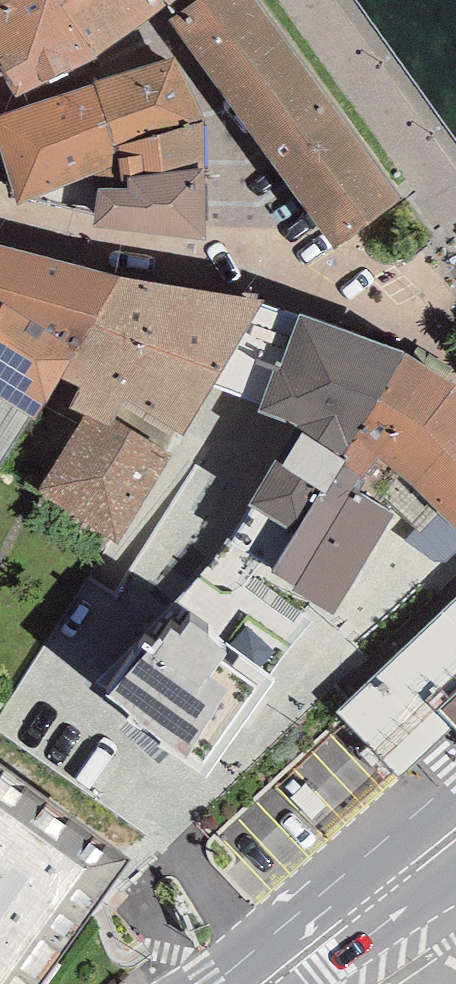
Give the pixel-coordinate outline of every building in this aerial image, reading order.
[(53,0),(0,0),(0,44),(21,77),(65,57),(86,47),(53,0)] [(151,0),(53,0),(86,47),(132,13),(151,0)] [(389,191),(251,0),(203,0),(185,13),(196,28),(294,166),(315,195),(339,229),(389,191)] [(197,224),(197,118),(175,72),(170,61),(132,74),(72,94),(2,118),(15,166),(21,190),(32,188),(34,197),(101,214),(197,224)] [(107,402),(119,380),(184,415),(208,376),(257,297),(112,274),(59,261),(0,247),(0,289),(4,292),(0,299),(0,358),(6,361),(37,379),(47,386),(60,364),(92,379),(86,391),(107,402)] [(263,401),(300,416),(281,450),(254,496),(275,508),(300,523),(278,561),(302,575),(335,594),(363,547),(388,504),(349,481),(378,438),(455,511),(455,386),(452,380),(401,349),(302,315),(288,360),(280,357),(263,401)] [(37,379),(6,361),(0,370),(0,436),(37,379)] [(115,525),(160,451),(94,409),(50,483),(115,525)] [(455,717),(455,596),(339,707),(399,771),(455,717)] [(173,668),(140,721),(208,764),(245,705),(264,673),(219,645),(197,631),(173,668)] [(114,845),(0,762),(0,983),(12,983),(35,952),(51,930),(114,845)]
